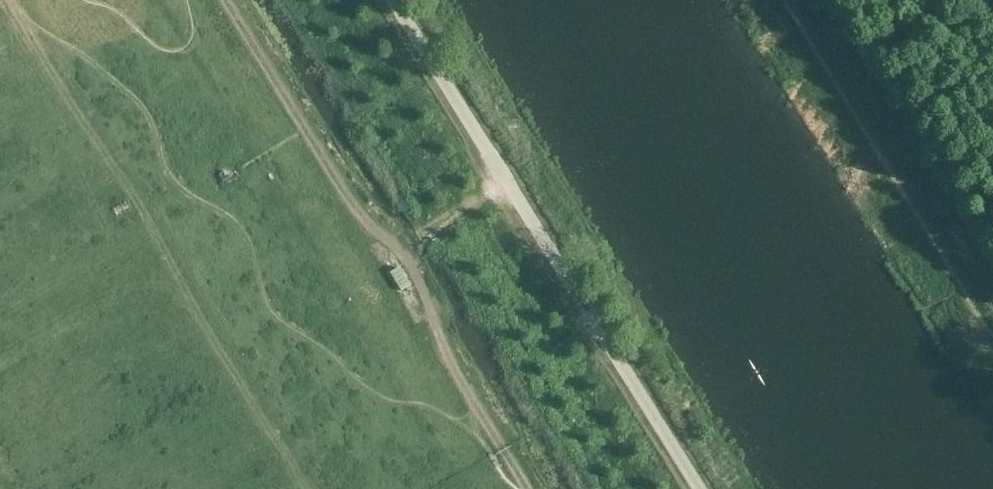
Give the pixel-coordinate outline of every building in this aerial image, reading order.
[(403,277),(393,281),(400,301),(410,298),(403,277)] [(163,482),(155,473),(140,485),(143,488),(154,488),(163,482)]
